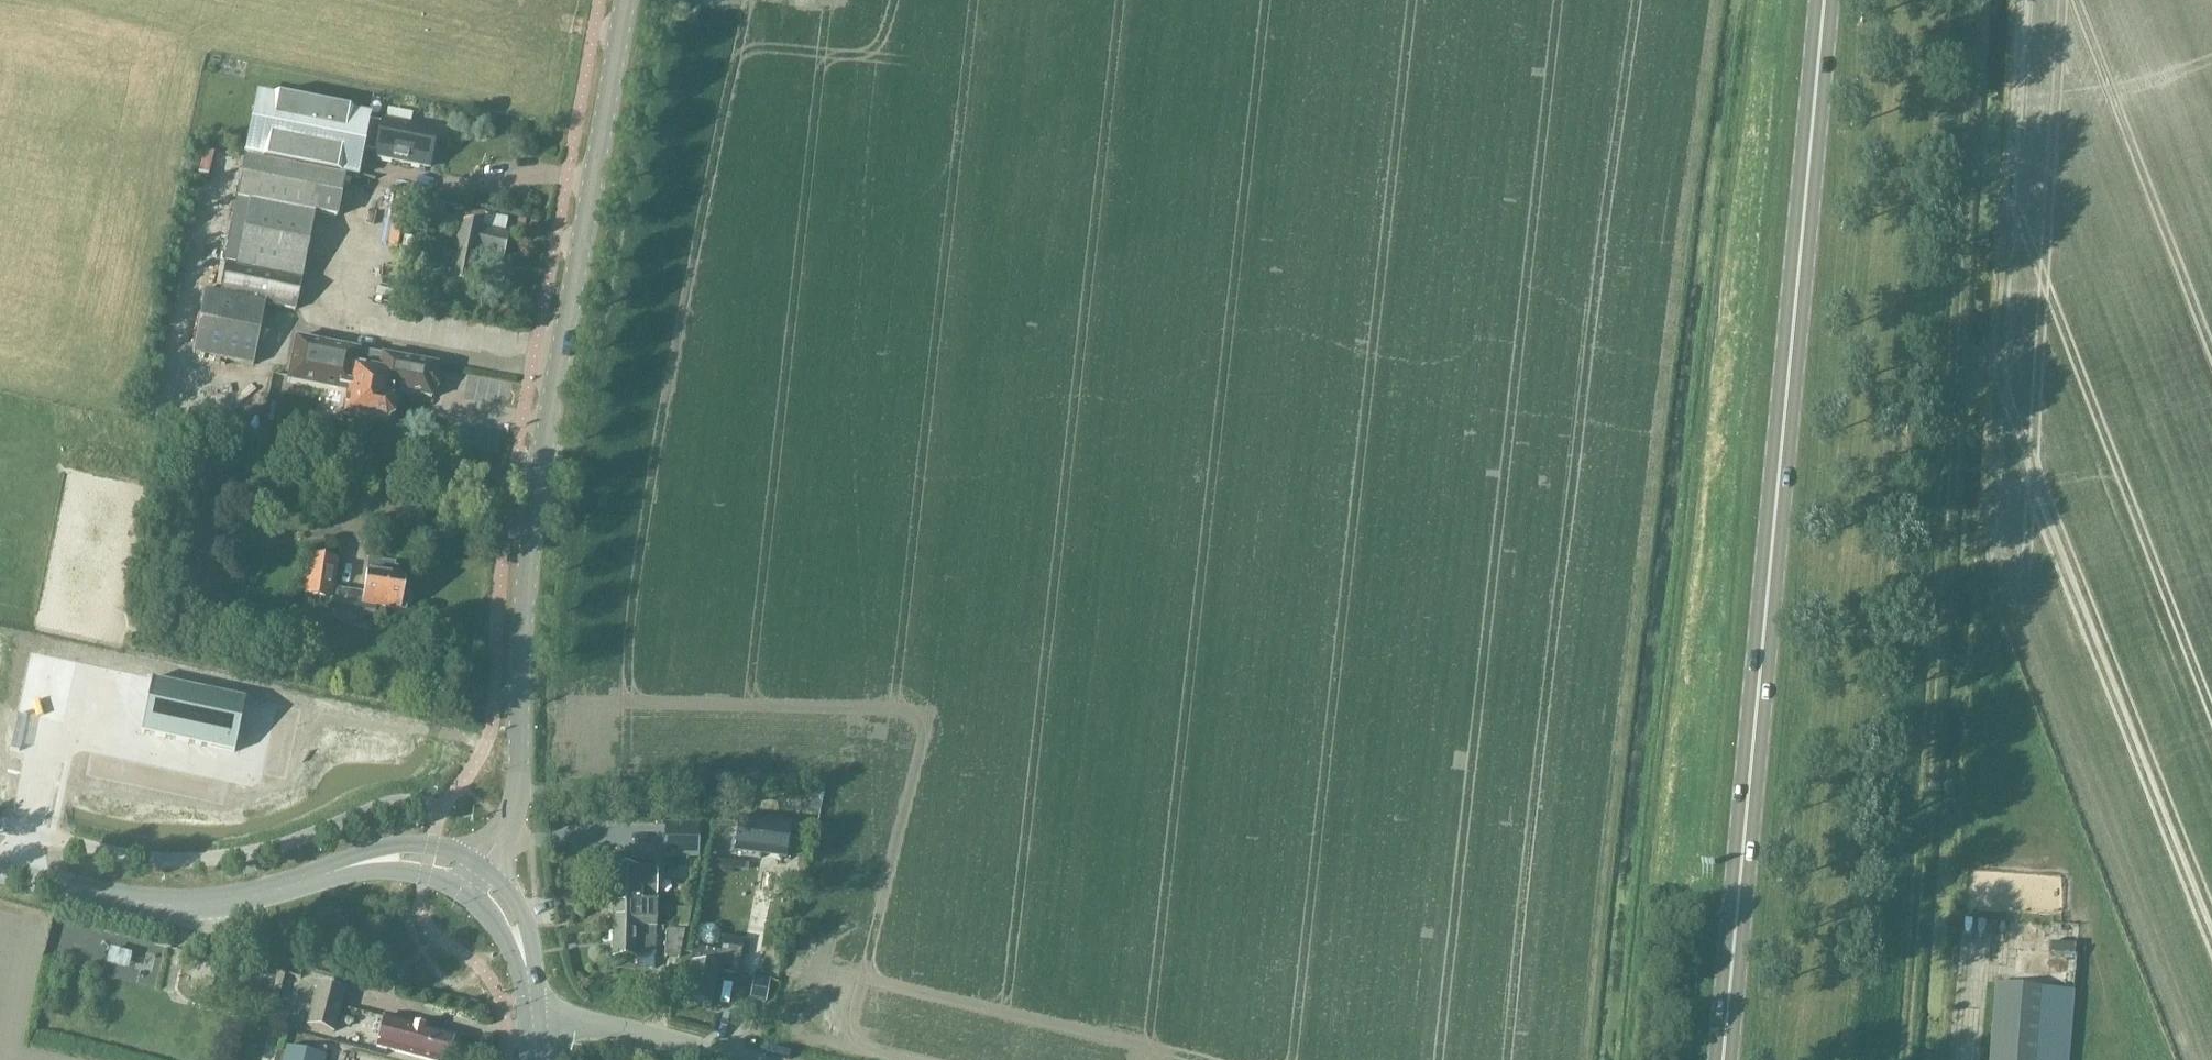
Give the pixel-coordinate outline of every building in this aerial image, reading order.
[(362,151),(367,122),(369,116),(256,94),(245,155),(357,177),(362,151)] [(367,122),(362,151),(375,153),(374,157),(428,168),(430,154),(430,150),(427,149),(425,148),(428,131),(431,132),(431,130),(381,121),(380,125),(367,122)] [(336,217),(343,179),(244,159),(236,197),(223,264),(225,265),(220,295),(203,291),(191,353),(252,365),(264,304),(295,310),(301,279),(314,213),(336,217)] [(443,211),(445,201),(423,197),(423,196),(413,194),(410,212),(419,214),(420,207),(443,211)] [(513,216),(514,204),(491,203),(490,215),(513,216)] [(463,207),(460,223),(448,281),(473,286),(480,252),(502,257),(507,233),(485,229),(485,228),(483,227),(486,212),(463,207)] [(422,304),(425,291),(412,288),(415,276),(407,274),(401,299),(422,304)] [(392,393),(393,393),(432,400),(433,393),(439,390),(441,379),(437,374),(438,366),(383,356),(382,358),(359,353),(360,352),(295,339),(288,383),(348,394),(348,395),(344,417),(388,425),(388,423),(393,420),(395,409),(390,402),(392,393)] [(309,556),(303,598),(316,600),(330,602),(376,608),(403,611),(407,610),(409,599),(405,597),(407,578),(396,577),(397,565),(369,562),(365,594),(334,589),(338,560),(309,556)] [(153,682),(142,732),(141,731),(140,734),(233,753),(234,751),(233,751),(243,701),(244,702),(245,700),(152,680),(151,682),(153,682)] [(738,820),(734,853),(785,859),(788,826),(738,820)] [(665,826),(665,841),(682,842),(682,857),(700,857),(700,826),(665,826)] [(652,867),(610,868),(610,897),(652,897),(652,867)] [(653,927),(652,897),(610,897),(610,927),(653,927)] [(687,928),(691,909),(677,910),(676,929),(687,928)] [(653,956),(653,927),(610,927),(610,956),(653,956)] [(666,931),(666,942),(665,957),(679,958),(684,931),(666,931)] [(721,938),(720,942),(718,954),(693,949),(683,1001),(712,1007),(718,972),(734,975),(741,942),(721,938)] [(132,955),(108,949),(104,962),(129,968),(132,955)] [(754,976),(749,999),(765,1001),(769,979),(754,976)] [(334,1035),(345,989),(317,982),(306,1027),(334,1035)] [(2073,991),(1996,985),(1990,1059),(2068,1059),(2073,991)] [(377,1043),(376,1049),(418,1059),(448,1059),(455,1035),(385,1016),(377,1043)] [(326,1057),(286,1047),(283,1059),(325,1059),(326,1057)]
